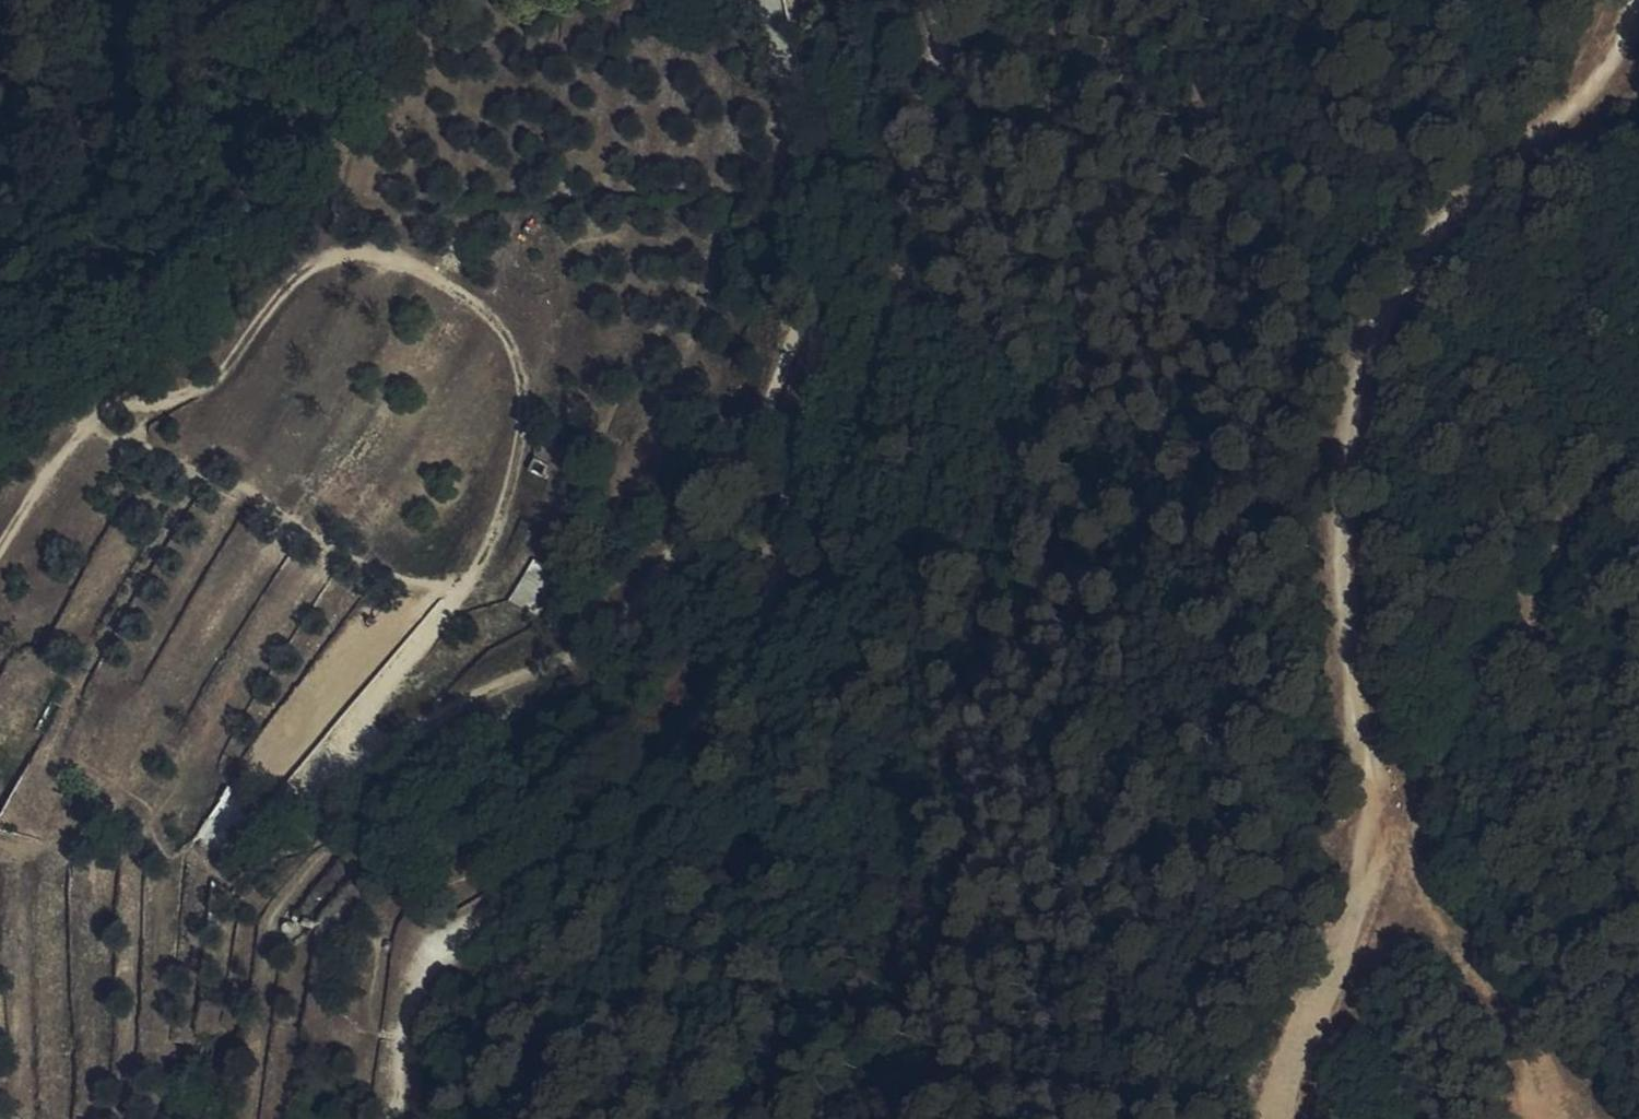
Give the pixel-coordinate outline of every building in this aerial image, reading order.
[(535,616),(560,577),(533,561),(509,599),(535,616)]
